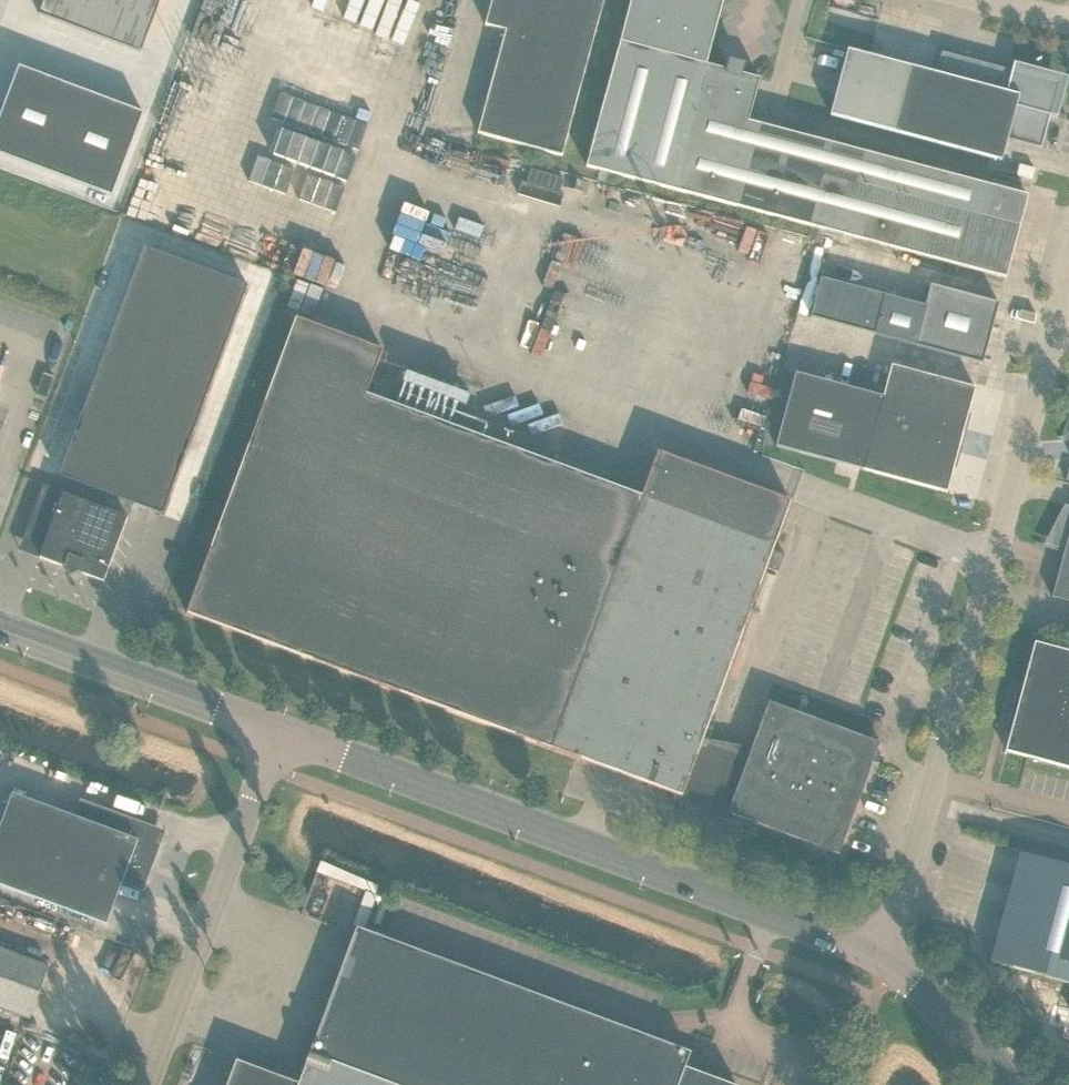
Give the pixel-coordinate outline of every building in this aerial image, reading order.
[(38,13),(139,52),(159,0),(43,0),(38,13)] [(381,21),(384,0),(356,0),(353,16),(381,21)] [(485,25),(505,31),(478,133),(562,156),(604,0),(492,0),(485,25)] [(705,65),(722,1),(718,0),(632,0),(587,167),(673,189),(737,206),(1005,278),(1027,196),(747,122),(759,79),(741,74),(743,68),(728,64),(727,71),(705,65)] [(936,73),(847,50),(830,115),(1002,160),(1007,139),(1041,148),(1049,116),(1058,118),(1068,77),(1013,62),(1011,70),(941,52),(936,73)] [(144,113),(19,66),(0,115),(0,155),(112,197),(144,113)] [(1031,179),(1034,168),(1019,164),(1016,175),(1031,179)] [(190,226),(202,193),(149,173),(137,206),(190,226)] [(319,280),(327,253),(279,239),(272,267),(319,280)] [(247,286),(143,247),(58,476),(162,514),(247,286)] [(875,334),(885,296),(821,278),(811,317),(875,334)] [(982,363),(998,303),(931,285),(915,345),(982,363)] [(925,306),(885,296),(875,334),(915,345),(925,306)] [(512,734),(604,482),(366,394),(382,350),(296,319),(187,614),(512,734)] [(947,493),(975,388),(891,365),(883,396),(795,373),(776,446),(863,470),(947,493)] [(771,413),(776,384),(748,379),(743,408),(771,413)] [(604,482),(512,734),(578,758),(682,797),(685,787),(731,804),(727,813),(839,855),(873,762),(877,763),(881,754),(877,753),(880,743),(769,702),(748,757),(703,740),(766,568),(778,572),(784,554),(773,550),(791,502),(657,452),(642,496),(604,482)] [(104,582),(127,518),(43,486),(19,550),(64,567),(67,573),(73,575),(79,572),(104,582)] [(1052,597),(1056,598),(1057,598),(1068,601),(1068,507),(1065,506),(1057,537),(1068,540),(1053,592),(1052,597)] [(1034,642),(1016,711),(1012,710),(1008,723),(1012,724),(1005,751),(1068,768),(1068,651),(1034,642)] [(12,794),(0,827),(0,885),(107,924),(122,884),(144,891),(161,843),(154,826),(80,799),(74,816),(12,794)] [(1020,852),(990,962),(1068,983),(1068,866),(1020,852)] [(323,859),(318,870),(376,893),(381,882),(323,859)] [(685,1067),(690,1052),(357,928),(298,1084),(236,1060),(227,1084),(732,1084),(685,1067)] [(49,967),(0,948),(0,1008),(30,1019),(49,967)]
